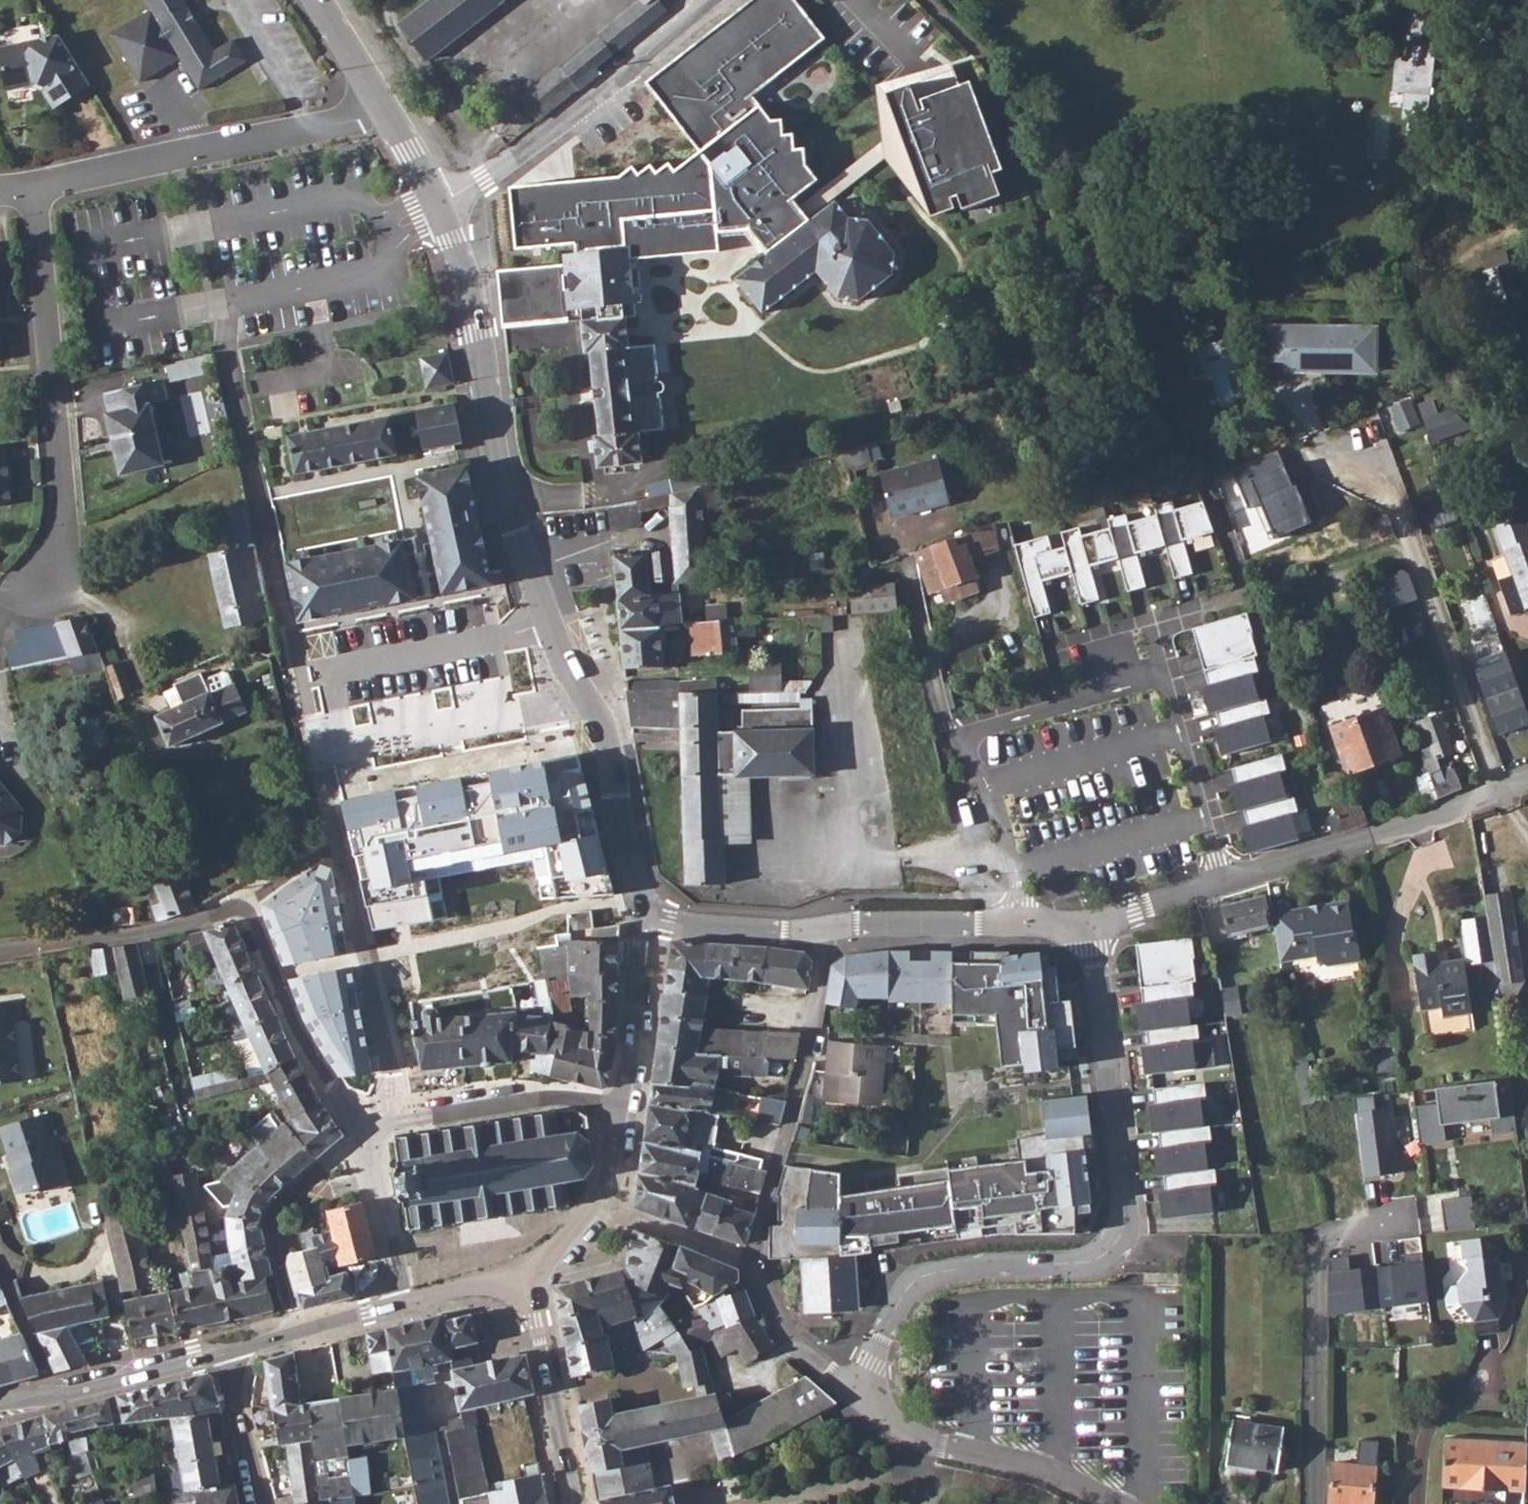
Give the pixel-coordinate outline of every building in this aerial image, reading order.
[(151,10),(112,35),(141,82),(180,59),(199,90),(247,61),(234,40),(215,52),(183,0),(144,0),(151,10)] [(388,31),(417,66),(465,30),(466,31),(470,28),(469,26),(489,10),(491,12),(494,10),(493,8),(503,0),(428,0),(388,31)] [(630,6),(635,16),(647,6),(654,0),(625,0),(630,6)] [(792,0),(750,0),(642,85),(693,149),(754,107),(738,98),(821,38),(792,0)] [(1453,2),(1435,0),(1407,0),(1402,50),(1404,50),(1403,59),(1397,58),(1394,91),(1406,92),(1404,117),(1444,121),(1453,2)] [(60,36),(0,48),(0,55),(7,91),(32,86),(34,82),(45,86),(43,91),(54,108),(90,85),(60,36)] [(593,43),(554,74),(565,89),(604,57),(593,43)] [(1004,159),(971,75),(922,92),(913,75),(883,89),(930,210),(951,203),(947,192),(957,189),(961,201),(1004,190),(994,164),(1004,159)] [(34,82),(32,86),(43,91),(45,86),(34,82)] [(617,181),(506,188),(514,254),(563,246),(564,255),(576,254),(640,260),(719,252),(718,232),(746,229),(765,254),(805,225),(788,201),(811,179),(799,168),(801,150),(788,150),(789,138),(778,135),(778,123),(771,125),(754,107),(693,149),(666,168),(651,175),(648,167),(636,178),(628,168),(617,181)] [(845,221),(833,201),(805,225),(765,254),(731,278),(759,318),(815,276),(840,304),(854,303),(894,275),(893,254),(869,221),(845,221)] [(1482,272),(1498,322),(1525,312),(1510,263),(1509,263),(1505,249),(1482,257),(1486,271),(1482,272)] [(643,303),(640,260),(576,254),(564,255),(564,265),(500,271),(506,328),(566,323),(566,310),(581,309),(586,353),(590,353),(600,436),(595,437),(598,468),(642,463),(640,432),(664,430),(654,345),(630,348),(628,318),(636,317),(635,303),(643,303)] [(1325,382),(1325,371),(1287,371),(1287,359),(1266,359),(1266,328),(1267,324),(1254,323),(1238,381),(1325,382)] [(1376,329),(1266,328),(1266,359),(1287,359),(1287,371),(1325,371),(1375,372),(1376,329)] [(454,382),(448,352),(421,358),(427,388),(454,382)] [(205,357),(169,365),(172,381),(209,373),(205,357)] [(163,380),(104,394),(108,413),(106,414),(120,476),(165,466),(151,404),(168,400),(163,380)] [(1409,399),(1390,407),(1400,432),(1420,424),(1409,399)] [(1432,399),(1417,404),(1431,444),(1473,429),(1451,409),(1438,414),(1432,399)] [(464,449),(456,404),(416,412),(424,450),(447,445),(448,452),(456,450),(464,449)] [(398,455),(390,413),(330,424),(288,432),(295,475),(398,455)] [(857,449),(845,451),(850,474),(873,468),(872,461),(883,459),(879,443),(868,446),(868,445),(857,449)] [(0,447),(0,506),(11,505),(9,480),(12,480),(10,462),(8,463),(6,447),(0,447)] [(1272,452),(1235,468),(1241,482),(1244,513),(1249,512),(1250,516),(1294,512),(1291,519),(1311,526),(1318,504),(1298,497),(1282,464),(1277,466),(1272,452)] [(950,503),(939,460),(880,474),(892,518),(950,503)] [(494,584),(468,466),(460,467),(418,477),(443,594),(490,585),(494,584)] [(702,487),(671,494),(672,504),(675,550),(677,582),(706,581),(702,487)] [(631,503),(608,508),(610,532),(635,526),(633,511),(672,504),(671,494),(631,503)] [(1154,507),(1157,516),(1165,546),(1174,579),(1193,574),(1185,545),(1183,541),(1192,538),(1214,532),(1203,502),(1175,510),(1172,502),(1154,507)] [(271,617),(246,506),(218,512),(228,551),(210,556),(223,612),(228,627),(271,617)] [(1108,520),(1110,528),(1119,559),(1128,592),(1146,587),(1138,558),(1137,553),(1145,551),(1165,546),(1157,516),(1128,524),(1126,515),(1108,520)] [(1527,540),(1527,522),(1525,515),(1493,527),(1512,576),(1497,582),(1509,615),(1527,608),(1527,541),(1527,540)] [(955,537),(914,553),(929,593),(940,588),(973,577),(976,575),(970,559),(997,549),(993,524),(955,538),(955,537)] [(1062,533),(1066,547),(1073,574),(1081,605),(1099,600),(1092,571),(1090,567),(1099,564),(1119,559),(1110,528),(1081,536),(1079,527),(1062,533)] [(1015,546),(1034,618),(1051,613),(1044,587),(1043,582),(1051,580),(1073,574),(1066,547),(1052,550),(1049,536),(1015,546)] [(416,599),(405,540),(286,563),(299,622),(416,599)] [(675,550),(646,553),(614,556),(618,600),(651,598),(649,583),(677,582),(675,550)] [(800,555),(800,569),(816,566),(813,552),(800,555)] [(1403,570),(1367,583),(1377,614),(1418,599),(1409,574),(1403,570)] [(973,577),(940,588),(945,602),(978,590),(973,577)] [(1285,580),(1274,583),(1278,594),(1289,591),(1285,580)] [(853,614),(898,611),(895,584),(850,589),(853,614)] [(651,598),(618,600),(621,627),(660,624),(683,622),(681,595),(651,598)] [(704,613),(706,622),(733,621),(732,601),(704,604),(704,613)] [(1247,613),(1193,629),(1208,685),(1202,687),(1210,714),(1216,713),(1220,727),(1214,729),(1226,771),(1232,769),(1275,756),(1263,715),(1270,713),(1266,698),(1259,700),(1252,673),(1259,671),(1254,656),(1257,655),(1251,633),(1252,632),(1247,613)] [(98,652),(85,616),(57,623),(69,658),(87,655),(98,652)] [(692,623),(694,654),(738,651),(737,620),(733,621),(706,622),(692,623)] [(67,656),(55,623),(15,629),(18,645),(5,647),(10,670),(67,656)] [(660,624),(621,627),(625,665),(663,663),(660,624)] [(87,655),(91,672),(105,668),(100,652),(98,652),(87,655)] [(75,676),(91,672),(87,655),(69,658),(75,676)] [(750,694),(782,694),(782,661),(750,662),(750,694)] [(119,704),(133,698),(121,662),(105,668),(119,704)] [(211,691),(234,682),(229,669),(206,678),(211,691)] [(1527,724),(1527,715),(1513,672),(1480,684),(1498,735),(1527,724)] [(177,686),(178,688),(186,704),(170,711),(155,717),(168,749),(223,725),(222,722),(244,712),(233,686),(211,696),(203,679),(201,675),(177,686)] [(660,692),(627,691),(632,728),(682,729),(687,885),(725,884),(723,839),(721,839),(720,775),(719,728),(717,692),(682,692),(682,682),(662,682),(660,692)] [(719,728),(720,775),(813,774),(814,707),(743,707),(743,728),(719,728)] [(1400,754),(1382,707),(1331,726),(1348,773),(1400,754)] [(1439,714),(1411,723),(1429,773),(1439,799),(1462,789),(1451,764),(1441,768),(1437,759),(1453,753),(1439,714)] [(1307,734),(1295,737),(1298,747),(1310,744),(1307,734)] [(1241,827),(1249,854),(1299,840),(1291,813),(1298,811),(1293,796),(1287,798),(1279,771),(1286,769),(1282,754),(1275,756),(1232,769),(1236,783),(1229,785),(1237,812),(1244,810),(1248,825),(1241,827)] [(356,798),(343,801),(373,930),(398,926),(410,925),(433,921),(431,903),(445,900),(441,878),(533,860),(537,880),(540,900),(555,899),(570,898),(615,895),(578,755),(370,796),(356,798)] [(1439,799),(1429,773),(1415,778),(1424,804),(1439,799)] [(3,838),(16,827),(18,805),(0,783),(0,838),(3,838)] [(283,968),(349,953),(331,867),(320,863),(262,903),(261,908),(283,968)] [(168,919),(195,908),(183,874),(154,884),(161,903),(152,907),(159,922),(168,919)] [(1487,918),(1493,961),(1498,1001),(1514,999),(1522,984),(1509,892),(1484,896),(1487,918)] [(1270,925),(1263,896),(1222,906),(1229,935),(1270,925)] [(1291,908),(1272,911),(1277,940),(1280,962),(1318,956),(1318,961),(1328,968),(1361,964),(1359,947),(1355,944),(1349,903),(1292,911),(1291,908)] [(115,927),(140,924),(138,907),(113,910),(115,927)] [(592,910),(566,913),(566,931),(594,929),(592,910)] [(1487,918),(1462,920),(1468,959),(1469,965),(1493,961),(1487,918)] [(197,956),(212,949),(220,967),(227,983),(227,984),(257,973),(251,957),(236,922),(234,921),(188,935),(197,956)] [(555,934),(555,944),(533,949),(539,978),(613,968),(616,950),(620,924),(594,929),(566,931),(555,934)] [(1193,938),(1137,945),(1142,988),(1193,982),(1197,982),(1194,959),(1196,958),(1193,938)] [(159,962),(154,941),(139,944),(144,965),(150,964),(159,962)] [(704,972),(706,943),(675,941),(672,943),(670,958),(668,969),(704,972)] [(731,980),(733,945),(724,944),(706,943),(704,972),(704,977),(710,977),(731,980)] [(144,965),(139,944),(115,947),(120,972),(126,1000),(150,993),(144,965)] [(762,982),(768,948),(733,945),(731,980),(762,982)] [(120,972),(115,947),(91,950),(96,976),(120,972)] [(805,953),(768,948),(762,982),(808,988),(812,962),(805,953)] [(847,956),(832,965),(825,1002),(856,1007),(858,997),(888,998),(889,1001),(951,1002),(952,962),(952,951),(931,951),(931,961),(910,961),(910,951),(889,951),(870,953),(850,955),(847,956)] [(971,962),(952,962),(951,1002),(952,1015),(996,1015),(1002,1066),(1024,1064),(1025,1072),(1059,1068),(1058,1060),(1077,1057),(1071,1001),(1061,1002),(1056,967),(1042,969),(1039,952),(1010,956),(1010,952),(971,951),(971,962)] [(1443,1016),(1472,1012),(1464,966),(1469,965),(1468,959),(1436,964),(1435,952),(1414,955),(1423,1010),(1441,1006),(1443,1016)] [(150,964),(144,965),(150,993),(165,989),(161,972),(153,973),(150,964)] [(227,983),(220,967),(204,974),(210,988),(227,983)] [(373,1073),(352,967),(290,977),(303,1017),(320,1048),(340,1077),(373,1073)] [(613,968),(539,978),(541,991),(565,988),(565,992),(583,992),(583,997),(608,996),(611,980),(613,968)] [(708,995),(710,977),(704,977),(704,972),(668,969),(666,983),(665,993),(686,996),(686,993),(708,995)] [(268,997),(257,973),(227,984),(224,991),(228,1000),(234,998),(248,1029),(277,1016),(268,997)] [(1193,982),(1142,988),(1144,1005),(1137,1005),(1140,1032),(1148,1031),(1191,1026),(1188,999),(1195,998),(1193,982)] [(1221,990),(1225,1017),(1242,1014),(1238,988),(1221,990)] [(701,1029),(708,995),(686,993),(686,996),(665,993),(661,1024),(658,1048),(721,1054),(722,1031),(701,1029)] [(582,1023),(607,1024),(607,1010),(608,996),(583,997),(582,1023)] [(21,1081),(15,1023),(10,1023),(7,1002),(0,1003),(0,1084),(21,1081)] [(197,1016),(194,1007),(176,1013),(179,1021),(197,1016)] [(510,1012),(509,1010),(454,1014),(458,1065),(505,1060),(506,1047),(510,1012)] [(546,1015),(510,1012),(506,1047),(526,1050),(524,1069),(542,1073),(547,1019),(546,1015)] [(545,1012),(546,1015),(547,1019),(542,1073),(564,1078),(575,1029),(575,1027),(554,1021),(555,1012),(545,1012)] [(458,1065),(454,1014),(433,1016),(437,1066),(458,1065)] [(287,1037),(277,1016),(248,1029),(267,1072),(296,1057),(287,1037)] [(406,1019),(415,1068),(437,1066),(433,1016),(406,1019)] [(564,1078),(594,1085),(599,1082),(606,1046),(607,1037),(607,1024),(582,1023),(582,1029),(575,1029),(564,1078)] [(1191,1026),(1148,1031),(1149,1046),(1143,1047),(1146,1075),(1215,1066),(1212,1039),(1199,1040),(1198,1025),(1191,1026)] [(741,1056),(743,1032),(722,1031),(721,1054),(729,1055),(741,1056)] [(767,1057),(768,1033),(743,1032),(741,1056),(767,1057)] [(794,1060),(800,1034),(768,1033),(767,1057),(769,1058),(794,1060)] [(829,1041),(824,1101),(880,1105),(886,1046),(829,1041)] [(721,1054),(658,1048),(655,1064),(653,1081),(715,1090),(721,1054)] [(768,1077),(769,1058),(767,1057),(741,1056),(729,1055),(727,1076),(768,1077)] [(301,1065),(296,1057),(267,1072),(256,1075),(258,1086),(273,1082),(276,1090),(305,1073),(301,1065)] [(192,1079),(194,1089),(208,1086),(227,1082),(225,1073),(219,1075),(218,1072),(192,1079)] [(313,1086),(305,1073),(276,1090),(293,1119),(321,1102),(313,1086)] [(258,1086),(256,1075),(241,1079),(243,1089),(258,1086)] [(1413,1106),(1418,1142),(1445,1139),(1443,1118),(1491,1112),(1494,1134),(1519,1131),(1511,1078),(1435,1088),(1437,1103),(1413,1106)] [(243,1089),(241,1079),(234,1080),(237,1090),(243,1089)] [(237,1090),(234,1080),(227,1082),(229,1092),(237,1090)] [(715,1090),(653,1081),(651,1092),(650,1102),(710,1113),(711,1110),(731,1114),(735,1094),(715,1090)] [(208,1086),(211,1096),(229,1092),(227,1082),(208,1086)] [(1204,1085),(1153,1091),(1154,1106),(1148,1107),(1151,1135),(1158,1134),(1202,1129),(1199,1102),(1206,1101),(1204,1085)] [(208,1086),(194,1089),(197,1100),(211,1096),(208,1086)] [(803,1115),(800,1123),(811,1124),(815,1094),(808,1094),(803,1115)] [(769,1224),(769,1259),(802,1258),(805,1311),(858,1308),(855,1254),(872,1252),(869,1237),(956,1225),(957,1230),(1015,1223),(1016,1234),(1075,1233),(1075,1225),(1075,1213),(1091,1212),(1090,1203),(1091,1203),(1085,1149),(1093,1148),(1087,1095),(1042,1101),(1046,1134),(1017,1137),(1019,1160),(948,1170),(949,1179),(840,1195),(841,1173),(785,1165),(776,1196),(778,1197),(778,1224),(769,1224)] [(1373,1095),(1353,1097),(1363,1177),(1397,1173),(1387,1108),(1375,1110),(1373,1095)] [(781,1125),(786,1101),(762,1097),(757,1120),(781,1125)] [(329,1115),(321,1102),(293,1119),(286,1123),(316,1159),(344,1136),(329,1115)] [(710,1113),(650,1102),(648,1122),(645,1141),(702,1151),(701,1155),(761,1170),(763,1159),(714,1147),(719,1115),(710,1113)] [(566,1184),(584,1181),(594,1166),(598,1167),(598,1163),(595,1163),(590,1142),(594,1140),(593,1138),(590,1138),(586,1117),(573,1109),(556,1112),(556,1108),(553,1109),(552,1113),(535,1116),(534,1113),(530,1113),(531,1117),(515,1118),(514,1116),(509,1117),(510,1120),(493,1122),(492,1119),(489,1120),(488,1123),(465,1127),(465,1124),(460,1125),(460,1128),(443,1130),(443,1128),(439,1128),(439,1131),(422,1134),(421,1131),(417,1132),(418,1135),(400,1137),(400,1135),(397,1135),(396,1138),(393,1138),(393,1142),(397,1141),(400,1159),(398,1159),(399,1166),(397,1166),(395,1172),(392,1172),(393,1175),(395,1175),(398,1193),(396,1194),(397,1197),(399,1196),(403,1201),(405,1201),(406,1206),(408,1206),(412,1232),(415,1231),(415,1228),(433,1225),(433,1229),(437,1228),(437,1225),(455,1222),(454,1226),(458,1225),(458,1222),(475,1219),(475,1223),(480,1222),(480,1218),(503,1214),(503,1218),(508,1217),(507,1213),(524,1211),(524,1214),(529,1213),(528,1210),(546,1208),(546,1211),(551,1211),(550,1207),(557,1206),(566,1204),(569,1206),(573,1203),(571,1200),(569,1200),(566,1184)] [(65,1184),(41,1115),(1,1128),(10,1156),(12,1155),(16,1167),(10,1169),(18,1194),(41,1187),(43,1191),(65,1184)] [(299,1173),(316,1159),(286,1123),(284,1125),(281,1122),(277,1125),(269,1115),(248,1133),(259,1145),(289,1181),(299,1173)] [(1158,1134),(1160,1148),(1153,1149),(1156,1177),(1164,1176),(1208,1172),(1205,1145),(1211,1144),(1209,1128),(1202,1129),(1158,1134)] [(702,1151),(645,1141),(642,1161),(640,1175),(683,1184),(696,1188),(698,1178),(736,1189),(762,1189),(767,1171),(761,1170),(701,1155),(702,1151)] [(278,1192),(289,1181),(259,1145),(240,1163),(271,1197),(278,1192)] [(264,1211),(271,1197),(240,1163),(220,1180),(237,1195),(228,1216),(231,1249),(266,1244),(263,1231),(260,1219),(264,1211)] [(175,1164),(166,1166),(173,1194),(183,1231),(186,1244),(209,1238),(206,1222),(199,1189),(196,1173),(179,1178),(175,1164)] [(1208,1172),(1164,1176),(1166,1193),(1158,1193),(1161,1221),(1213,1215),(1210,1188),(1217,1187),(1215,1171),(1208,1172)] [(683,1184),(640,1175),(637,1195),(636,1204),(638,1207),(697,1228),(709,1192),(696,1188),(683,1184)] [(709,1192),(697,1228),(706,1231),(714,1234),(727,1199),(709,1192)] [(1441,1200),(1445,1232),(1476,1228),(1472,1196),(1441,1200)] [(727,1199),(714,1234),(729,1239),(743,1245),(746,1244),(748,1242),(757,1208),(727,1199)] [(363,1201),(308,1218),(316,1248),(318,1247),(326,1270),(328,1270),(377,1256),(363,1201)] [(672,1273),(681,1247),(635,1230),(632,1231),(630,1252),(627,1268),(624,1269),(627,1280),(637,1279),(661,1305),(665,1299),(670,1284),(683,1287),(686,1280),(672,1273)] [(130,1290),(154,1286),(143,1237),(112,1243),(120,1278),(122,1291),(130,1290)] [(1501,1255),(1499,1237),(1460,1242),(1462,1260),(1468,1260),(1469,1271),(1458,1285),(1460,1303),(1471,1316),(1495,1314),(1506,1297),(1504,1283),(1499,1282),(1496,1255),(1501,1255)] [(189,1257),(211,1254),(209,1238),(186,1244),(189,1257)] [(270,1258),(266,1244),(231,1249),(235,1264),(240,1281),(266,1276),(274,1275),(270,1258)] [(681,1246),(681,1247),(672,1273),(686,1280),(715,1295),(739,1281),(738,1269),(710,1257),(681,1246)] [(328,1277),(330,1277),(328,1270),(326,1270),(318,1247),(316,1248),(307,1250),(300,1252),(291,1254),(289,1262),(291,1270),(297,1290),(329,1281),(328,1277)] [(193,1271),(213,1268),(211,1254),(189,1257),(193,1271)] [(1348,1256),(1328,1259),(1328,1314),(1379,1307),(1375,1269),(1350,1272),(1348,1256)] [(274,1310),(266,1276),(240,1281),(235,1264),(213,1268),(193,1271),(196,1287),(170,1292),(179,1329),(206,1324),(274,1310)] [(627,1280),(624,1269),(599,1276),(586,1280),(594,1305),(602,1328),(634,1318),(640,1347),(642,1353),(650,1352),(652,1360),(677,1354),(690,1351),(674,1324),(661,1305),(637,1279),(627,1280)] [(355,1295),(346,1271),(330,1277),(328,1277),(329,1281),(297,1290),(301,1306),(305,1309),(332,1302),(355,1295)] [(66,1326),(126,1313),(122,1291),(120,1278),(24,1299),(22,1300),(39,1331),(66,1326)] [(594,1305),(586,1280),(568,1284),(559,1287),(556,1292),(561,1319),(594,1305)] [(750,1306),(745,1289),(717,1300),(715,1295),(705,1304),(695,1307),(697,1309),(703,1317),(715,1337),(754,1317),(750,1306)] [(132,1339),(179,1329),(170,1292),(132,1300),(130,1290),(122,1291),(126,1313),(132,1339)] [(594,1305),(561,1319),(567,1350),(604,1336),(602,1328),(594,1305)] [(703,1317),(697,1309),(674,1324),(690,1351),(702,1347),(701,1344),(713,1338),(715,1337),(703,1317)] [(483,1313),(445,1320),(453,1360),(455,1369),(472,1366),(468,1344),(489,1338),(483,1313)] [(420,1386),(436,1383),(435,1373),(439,1372),(437,1363),(453,1360),(445,1320),(443,1315),(412,1322),(387,1327),(391,1350),(393,1370),(397,1390),(420,1386)] [(754,1317),(715,1337),(713,1338),(722,1356),(724,1357),(738,1348),(748,1363),(774,1347),(762,1327),(754,1317)] [(71,1367),(87,1363),(77,1346),(66,1326),(39,1331),(55,1369),(58,1371),(71,1367)] [(373,1331),(368,1333),(371,1355),(391,1350),(387,1327),(373,1331)] [(17,1381),(37,1375),(38,1373),(22,1334),(0,1340),(0,1385),(17,1381)] [(604,1336),(567,1350),(570,1363),(573,1376),(622,1372),(621,1364),(630,1361),(628,1356),(601,1364),(606,1336),(604,1336)] [(87,1363),(100,1359),(96,1341),(77,1346),(87,1363)] [(699,1397),(614,1414),(610,1399),(579,1405),(587,1447),(598,1500),(654,1488),(645,1444),(712,1430),(720,1460),(734,1456),(725,1420),(702,1347),(690,1351),(677,1354),(685,1388),(697,1385),(699,1397)] [(391,1350),(371,1355),(374,1374),(393,1370),(391,1350)] [(278,1356),(266,1359),(274,1409),(301,1404),(299,1387),(294,1352),(278,1356)] [(447,1431),(460,1499),(488,1493),(474,1427),(478,1426),(475,1406),(526,1394),(536,1392),(526,1354),(517,1356),(472,1366),(455,1369),(464,1428),(447,1431)] [(180,1380),(152,1387),(161,1418),(173,1417),(207,1414),(222,1412),(212,1376),(208,1373),(180,1380)] [(836,1403),(806,1377),(725,1420),(734,1456),(793,1428),(820,1413),(836,1403)] [(397,1390),(405,1436),(427,1433),(420,1386),(397,1390)] [(136,1391),(118,1395),(125,1422),(161,1418),(152,1387),(136,1391)] [(341,1398),(349,1444),(405,1436),(397,1390),(341,1398)] [(125,1422),(118,1395),(109,1397),(115,1425),(125,1422)] [(115,1425),(109,1397),(69,1408),(46,1414),(50,1443),(69,1439),(74,1453),(71,1460),(75,1475),(80,1477),(94,1473),(87,1451),(89,1450),(88,1438),(85,1428),(115,1425)] [(308,1403),(314,1439),(316,1450),(349,1444),(341,1398),(308,1403)] [(261,1448),(287,1443),(314,1439),(308,1403),(301,1404),(274,1409),(279,1438),(259,1441),(261,1448)] [(831,1435),(820,1413),(793,1428),(804,1449),(831,1435)] [(50,1443),(46,1414),(22,1421),(0,1427),(25,1476),(26,1478),(42,1470),(34,1452),(51,1446),(50,1443)] [(207,1414),(173,1417),(177,1439),(211,1435),(207,1414)] [(1285,1432),(1235,1424),(1228,1464),(1255,1469),(1278,1472),(1285,1432)] [(0,1427),(0,1476),(5,1486),(25,1476),(0,1427)] [(417,1503),(450,1503),(437,1432),(427,1433),(405,1436),(410,1476),(411,1482),(417,1503)] [(211,1435),(177,1439),(181,1462),(215,1457),(211,1435)] [(1527,1489),(1527,1441),(1448,1436),(1445,1485),(1527,1489)] [(323,1500),(316,1450),(314,1439),(287,1443),(294,1496),(274,1499),(275,1503),(299,1503),(323,1500)] [(316,1450),(323,1500),(357,1496),(351,1460),(349,1444),(316,1450)] [(215,1457),(181,1462),(186,1489),(220,1486),(215,1457)] [(351,1460),(357,1496),(371,1494),(367,1458),(351,1460)] [(1380,1465),(1336,1461),(1332,1503),(1344,1503),(1376,1503),(1380,1465)] [(488,1493),(460,1499),(461,1503),(548,1503),(547,1500),(542,1474),(502,1482),(504,1489),(488,1493)] [(235,1484),(220,1486),(186,1489),(173,1491),(175,1503),(239,1503),(238,1498),(235,1484)] [(598,1500),(599,1503),(675,1503),(671,1485),(654,1488),(598,1500)] [(365,1495),(357,1496),(323,1500),(299,1503),(366,1503),(365,1495)]
